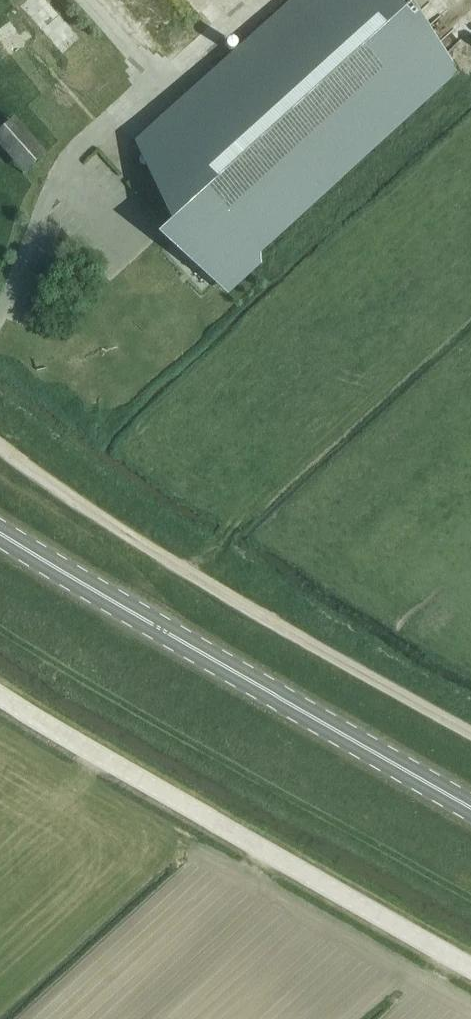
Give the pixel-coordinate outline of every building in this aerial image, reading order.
[(445,68),(384,0),(305,0),(142,148),(193,205),(174,222),(182,232),(180,234),(226,284),(247,265),(238,256),(240,255),(445,68)] [(157,10),(168,0),(148,0),(157,10)] [(51,142),(37,123),(32,127),(18,110),(0,124),(0,128),(9,139),(2,145),(19,167),(51,142)] [(352,189),(375,166),(364,155),(341,177),(352,189)]
